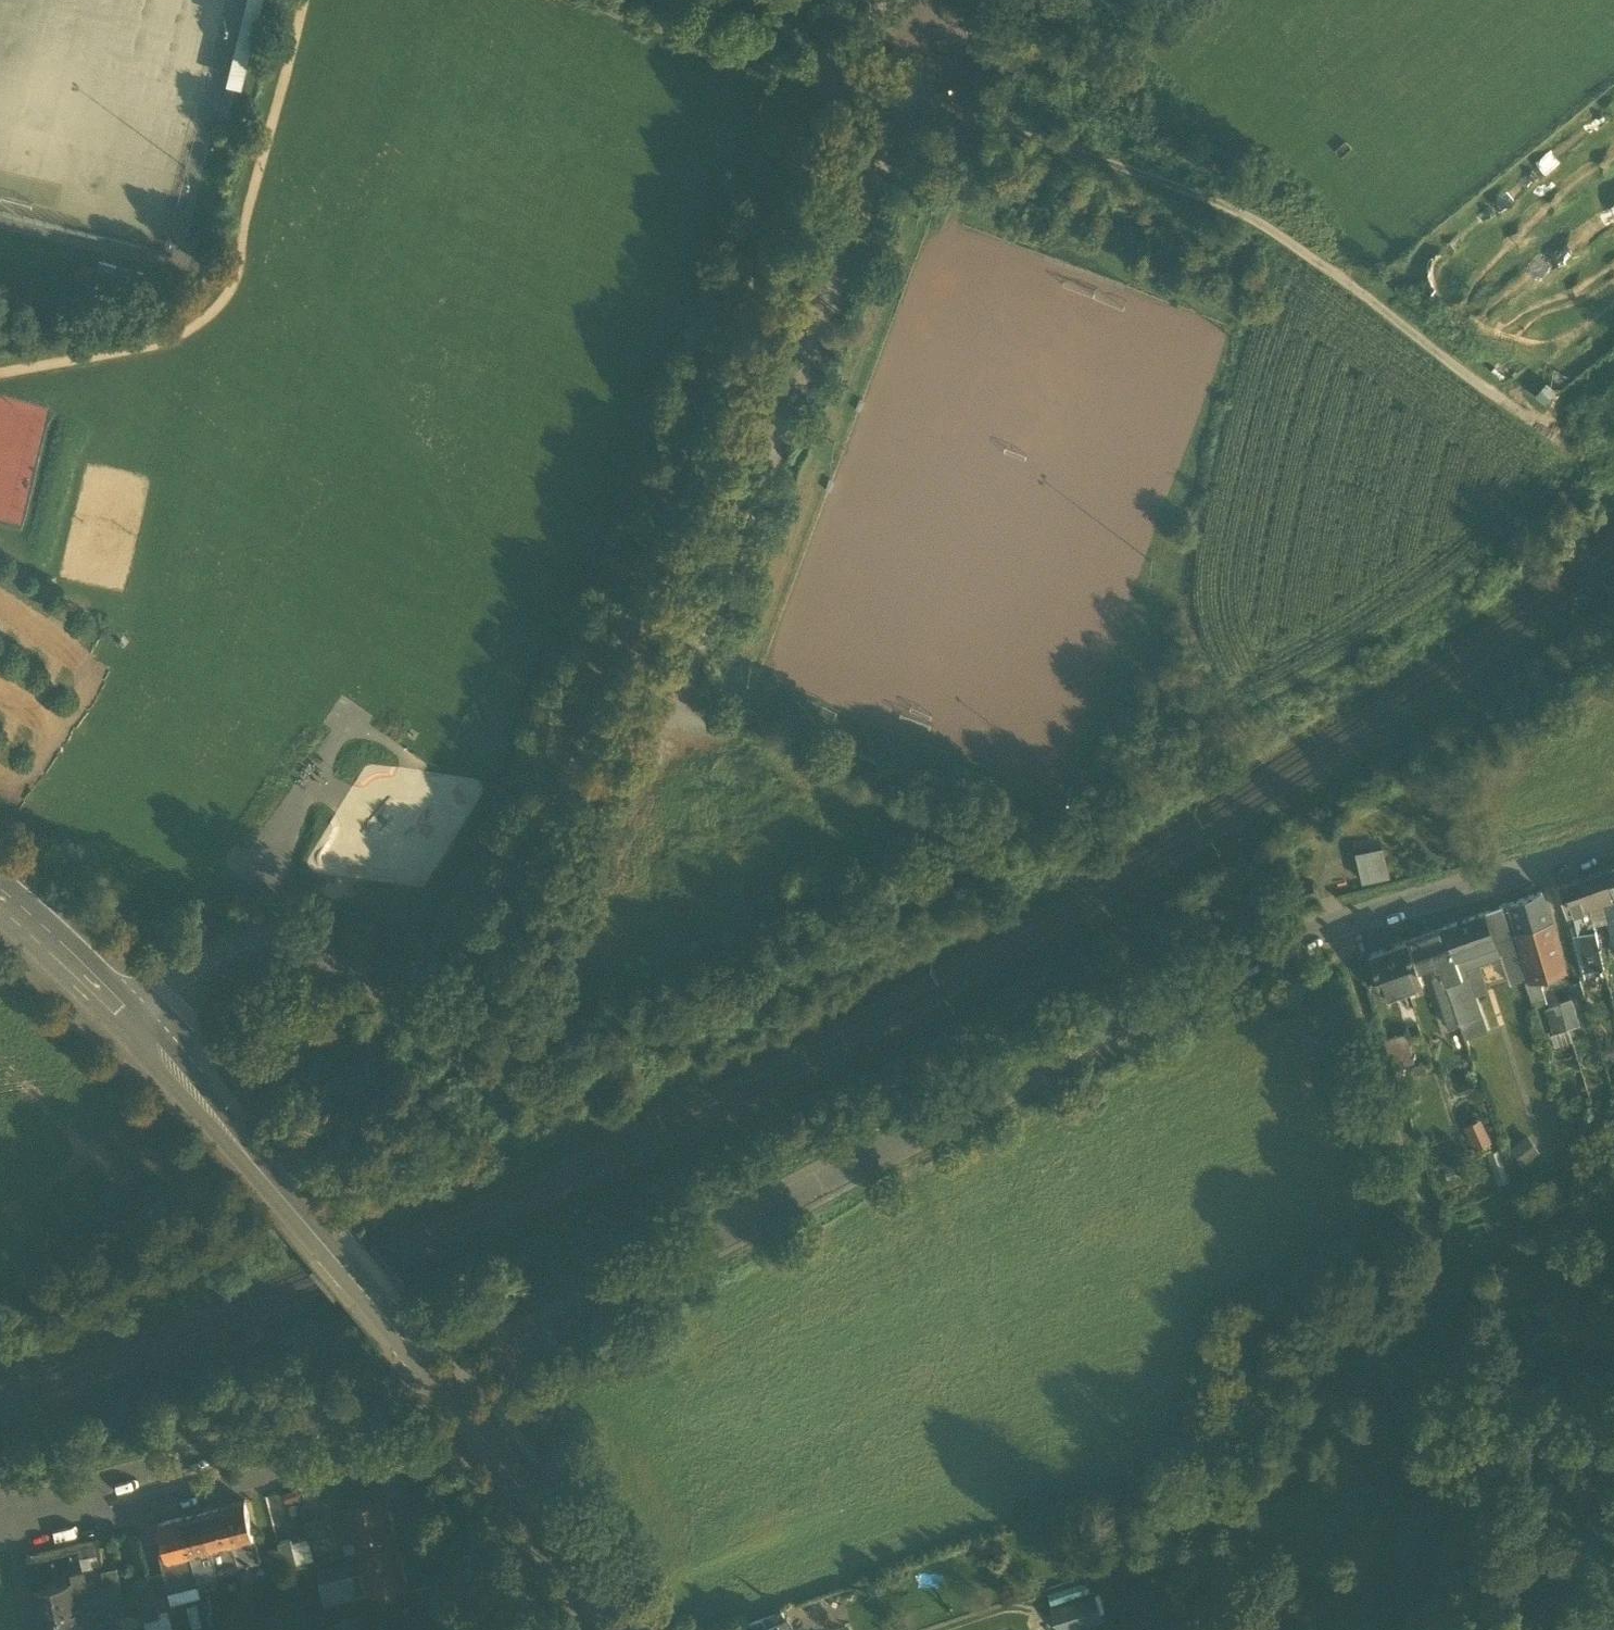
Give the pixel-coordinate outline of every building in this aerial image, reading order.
[(240,87),(262,0),(246,0),(226,84),(240,87)] [(93,282),(110,286),(116,265),(99,260),(93,282)] [(126,267),(116,265),(110,286),(120,289),(126,267)] [(1535,390),(1542,398),(1554,385),(1546,378),(1535,390)] [(1356,860),(1362,887),(1389,880),(1382,854),(1356,860)] [(1607,871),(1583,879),(1591,910),(1602,906),(1613,902),(1613,890),(1607,871)] [(1577,915),(1591,910),(1583,879),(1560,888),(1568,919),(1577,915)] [(1509,905),(1518,933),(1550,923),(1541,895),(1509,905)] [(1602,906),(1606,923),(1607,923),(1613,921),(1613,902),(1602,906)] [(1607,925),(1606,923),(1602,906),(1591,910),(1594,928),(1607,925)] [(1501,958),(1511,986),(1524,981),(1526,980),(1511,935),(1502,909),(1484,916),(1494,944),(1499,958),(1501,958)] [(1594,928),(1591,910),(1577,915),(1579,926),(1582,936),(1595,931),(1594,928)] [(1484,916),(1444,931),(1454,959),(1455,958),(1475,951),(1494,944),(1484,916)] [(1518,933),(1533,978),(1538,976),(1564,968),(1561,957),(1536,965),(1534,959),(1559,951),(1550,923),(1518,933)] [(1583,972),(1591,970),(1587,954),(1582,936),(1579,926),(1571,928),(1583,972)] [(1441,964),(1454,959),(1444,931),(1408,944),(1418,972),(1430,968),(1441,964)] [(1600,950),(1595,931),(1582,936),(1587,954),(1600,950)] [(1423,984),(1418,972),(1408,944),(1389,951),(1404,991),(1423,984)] [(1480,964),(1480,966),(1499,958),(1494,944),(1475,951),(1475,952),(1480,964)] [(1600,950),(1587,954),(1591,970),(1604,966),(1600,950)] [(1385,998),(1404,991),(1389,951),(1370,958),(1385,998)] [(1446,985),(1452,1003),(1473,996),(1464,970),(1480,964),(1475,952),(1475,951),(1455,958),(1463,979),(1446,985)] [(1536,965),(1561,957),(1559,951),(1534,959),(1536,965)] [(1463,979),(1455,958),(1454,959),(1441,964),(1444,976),(1434,980),(1433,980),(1435,988),(1446,985),(1463,979)] [(1430,968),(1434,980),(1444,976),(1441,964),(1430,968)] [(1473,996),(1474,998),(1489,993),(1480,966),(1480,964),(1464,970),(1473,996)] [(1568,981),(1564,968),(1538,976),(1542,989),(1568,981)] [(1533,1007),(1546,1002),(1542,989),(1538,976),(1533,978),(1526,980),(1524,981),(1525,985),(1533,1007)] [(1445,1018),(1456,1014),(1452,1003),(1446,985),(1435,988),(1445,1018)] [(1474,998),(1473,996),(1452,1003),(1456,1014),(1459,1023),(1480,1015),(1474,998)] [(1561,1004),(1568,1028),(1581,1024),(1572,999),(1561,1004)] [(1548,1007),(1555,1032),(1568,1028),(1561,1004),(1548,1007)] [(1460,1027),(1459,1023),(1456,1014),(1445,1018),(1449,1030),(1460,1027)] [(1459,1023),(1460,1027),(1464,1041),(1487,1034),(1480,1015),(1459,1023)] [(1573,1042),(1568,1028),(1555,1032),(1551,1033),(1555,1048),(1573,1042)] [(1384,1041),(1394,1071),(1415,1063),(1405,1034),(1384,1041)] [(1414,1067),(1416,1075),(1426,1072),(1424,1064),(1414,1067)] [(1594,1112),(1599,1130),(1601,1135),(1613,1132),(1613,1106),(1594,1112)] [(1581,1136),(1599,1130),(1594,1112),(1594,1111),(1575,1116),(1581,1136)] [(1492,1142),(1481,1118),(1465,1126),(1476,1150),(1492,1142)] [(1528,1135),(1510,1149),(1524,1165),(1541,1151),(1528,1135)] [(1511,1181),(1500,1149),(1487,1153),(1497,1185),(1511,1181)] [(384,1498),(347,1507),(353,1529),(390,1519),(384,1498)] [(224,1507),(233,1544),(255,1539),(245,1501),(224,1507)] [(203,1512),(212,1550),(233,1544),(224,1507),(203,1512)] [(314,1539),(353,1529),(347,1507),(336,1509),(339,1521),(332,1523),(330,1517),(305,1524),(308,1537),(309,1540),(314,1539)] [(202,1553),(212,1550),(203,1512),(181,1518),(191,1555),(198,1582),(209,1579),(202,1553)] [(159,1523),(166,1551),(169,1561),(191,1555),(181,1518),(159,1523)] [(390,1519),(353,1529),(355,1539),(358,1550),(396,1541),(390,1519)] [(342,1542),(355,1539),(353,1529),(314,1539),(317,1548),(342,1542)] [(308,1537),(292,1541),(297,1564),(314,1560),(309,1540),(308,1537)] [(278,1542),(280,1548),(285,1567),(297,1564),(292,1541),(291,1538),(278,1542)] [(260,1559),(255,1539),(233,1544),(236,1555),(236,1554),(237,1558),(239,1565),(260,1559)] [(344,1553),(358,1550),(355,1539),(342,1542),(344,1553)] [(401,1561),(396,1541),(358,1550),(362,1564),(364,1571),(401,1561)] [(236,1555),(233,1544),(212,1550),(215,1564),(231,1560),(230,1556),(236,1555)] [(286,1574),(285,1567),(280,1548),(267,1551),(274,1577),(286,1574)] [(215,1564),(212,1550),(202,1553),(209,1579),(219,1577),(215,1564)] [(198,1582),(191,1555),(169,1561),(166,1551),(159,1553),(164,1572),(169,1590),(198,1582)] [(401,1561),(364,1571),(369,1593),(370,1592),(407,1583),(401,1561)] [(319,1581),(364,1571),(362,1564),(352,1567),(351,1562),(316,1571),(319,1581)] [(106,1585),(109,1597),(123,1594),(124,1593),(117,1567),(102,1571),(106,1585)] [(241,1570),(244,1585),(254,1583),(250,1568),(241,1570)] [(70,1572),(71,1581),(73,1581),(75,1591),(89,1588),(86,1569),(70,1572)] [(370,1593),(370,1592),(369,1593),(364,1571),(319,1581),(319,1583),(325,1604),(370,1593)] [(164,1572),(150,1576),(156,1598),(169,1595),(170,1595),(169,1590),(164,1572)] [(157,1601),(156,1598),(150,1576),(133,1580),(140,1605),(157,1601)] [(38,1612),(87,1601),(85,1595),(75,1597),(75,1591),(73,1581),(71,1581),(34,1589),(38,1612)] [(169,1595),(171,1603),(202,1595),(198,1582),(169,1590),(170,1595),(169,1595)] [(884,1582),(866,1586),(869,1598),(887,1594),(884,1582)] [(89,1588),(75,1591),(75,1597),(85,1595),(87,1601),(108,1597),(109,1597),(106,1585),(89,1588)] [(108,1597),(110,1604),(125,1601),(123,1594),(109,1597),(108,1597)] [(169,1595),(156,1598),(157,1601),(158,1606),(159,1611),(169,1609),(172,1608),(171,1603),(169,1595)] [(108,1597),(87,1601),(88,1609),(78,1611),(81,1625),(96,1621),(94,1610),(110,1606),(110,1604),(108,1597)] [(1093,1597),(1052,1611),(1059,1629),(1075,1629),(1101,1621),(1093,1597)] [(81,1625),(78,1611),(88,1609),(87,1601),(38,1612),(42,1629),(57,1629),(81,1625)] [(141,1611),(142,1611),(158,1606),(157,1601),(140,1605),(141,1611)] [(159,1611),(158,1606),(142,1611),(144,1621),(161,1616),(159,1611)] [(169,1609),(159,1611),(161,1616),(164,1629),(175,1629),(169,1609)] [(738,1629),(764,1629),(777,1623),(786,1618),(782,1611),(737,1627),(738,1629)] [(144,1621),(147,1629),(164,1629),(161,1616),(144,1621)] [(333,1629),(360,1629),(363,1629),(360,1618),(332,1625),(333,1629)] [(781,1629),(793,1629),(786,1618),(777,1623),(781,1629)] [(81,1625),(82,1629),(117,1629),(116,1626),(103,1629),(101,1620),(96,1621),(81,1625)]
